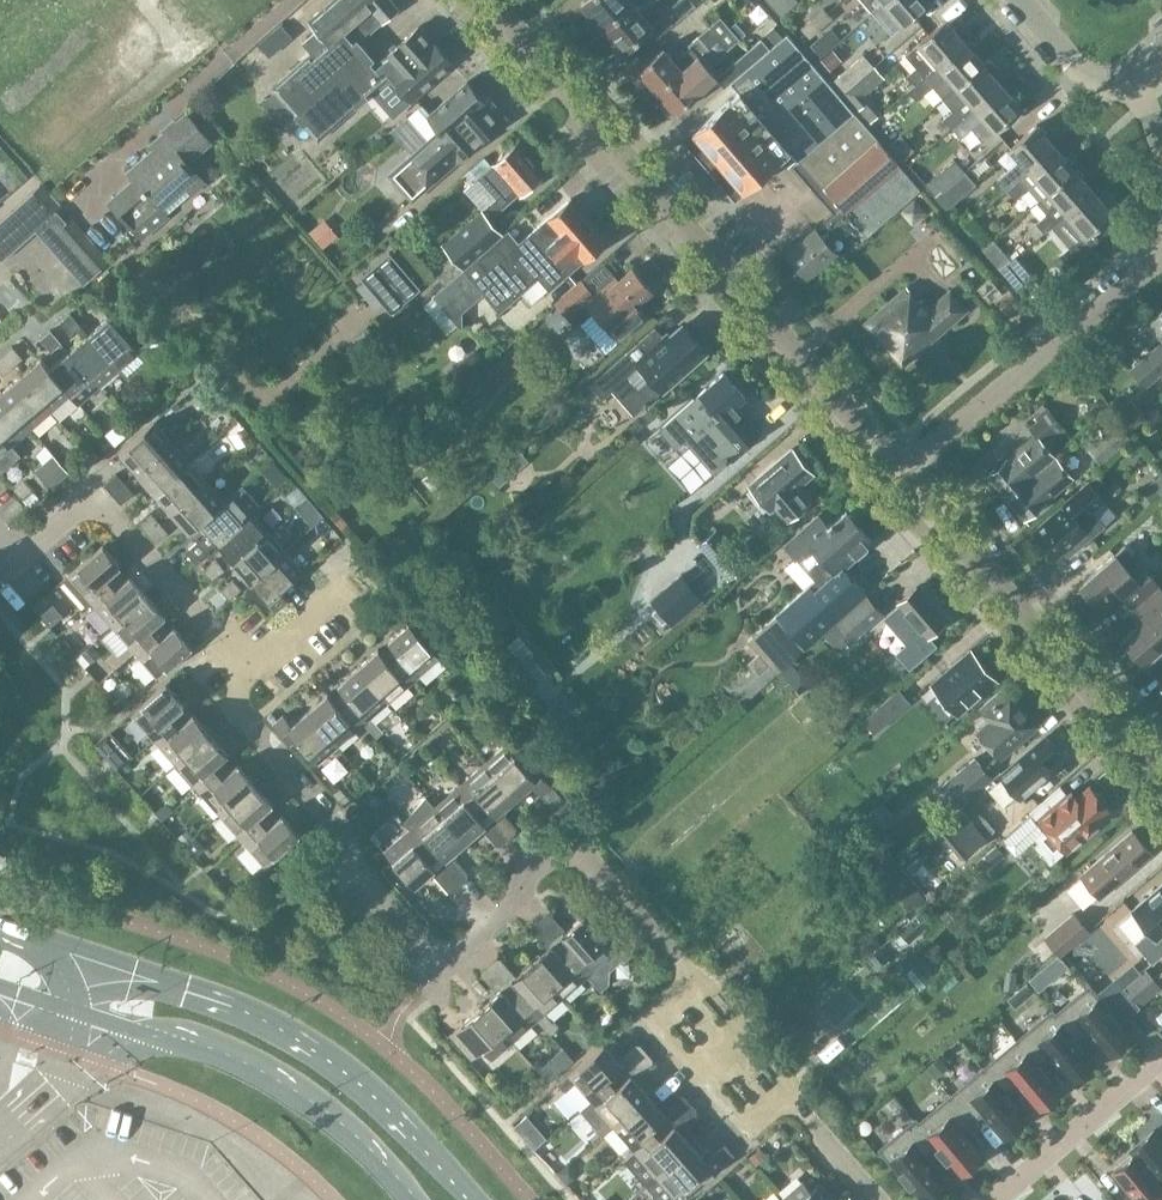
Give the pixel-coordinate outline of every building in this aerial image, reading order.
[(292,110),(363,46),(359,41),(398,7),(391,0),(333,0),(310,20),(319,30),(304,43),(312,53),(272,88),(292,110)] [(602,28),(635,0),(586,0),(582,4),(602,28)] [(602,28),(623,52),(653,25),(640,10),(653,0),(635,0),(602,28)] [(668,10),(677,20),(695,5),(691,0),(679,0),(668,10)] [(782,16),(799,1),(798,0),(768,0),(782,16)] [(872,14),(888,0),(860,0),(872,14)] [(872,14),(891,36),(931,1),(930,0),(888,0),(872,14)] [(825,9),(814,19),(821,27),(833,17),(825,9)] [(639,70),(657,91),(730,28),(720,16),(688,45),(690,47),(675,60),(664,48),(639,70)] [(821,27),(814,19),(803,28),(811,36),(821,27)] [(909,75),(916,84),(966,41),(947,20),(906,56),(917,69),(909,75)] [(730,28),(657,91),(665,100),(662,103),(662,107),(668,114),(672,115),(675,112),(676,113),(718,76),(708,65),(739,38),(745,32),(736,22),(730,28)] [(765,32),(775,44),(787,34),(777,22),(765,32)] [(378,63),(363,46),(292,110),(318,140),(368,97),(379,110),(398,94),(407,105),(454,65),(433,40),(431,42),(419,28),(378,63)] [(717,161),(718,162),(741,143),(821,74),(787,34),(775,44),(730,83),(738,93),(693,133),(693,140),(711,161),(717,161)] [(811,46),(820,56),(830,47),(821,37),(811,46)] [(747,68),(770,48),(762,39),(739,58),(747,68)] [(933,87),(943,99),(985,63),(966,41),(916,84),(910,89),(918,99),(933,87)] [(822,59),(831,70),(841,61),(832,50),(822,59)] [(842,73),(836,79),(846,90),(874,65),(865,54),(842,73)] [(945,117),(953,128),(1003,84),(995,75),(998,72),(998,67),(992,60),(988,60),(985,63),(943,99),(953,110),(945,117)] [(884,76),(874,65),(846,90),(860,107),(870,99),(865,93),(884,76)] [(788,171),(790,168),(855,112),(821,74),(741,143),(718,162),(719,163),(718,170),(735,190),(742,191),(743,192),(779,161),(788,171)] [(390,175),(412,199),(456,160),(474,144),(476,146),(480,143),(502,123),(466,81),(427,115),(419,106),(408,115),(430,139),(390,175)] [(1003,84),(953,128),(962,138),(972,129),(983,140),(1022,106),(1003,84)] [(790,168),(832,215),(842,227),(846,224),(855,234),(861,229),(867,236),(921,188),(900,164),(886,149),(855,112),(790,168)] [(167,216),(163,212),(188,191),(184,186),(197,175),(185,162),(207,143),(209,141),(185,114),(152,143),(150,144),(153,148),(127,171),(134,179),(109,201),(142,238),(167,216)] [(1000,181),(1008,191),(1058,148),(1054,143),(1053,142),(1039,126),(1012,149),(1022,161),(1000,181)] [(890,144),(903,160),(914,150),(901,134),(890,144)] [(495,161),(478,175),(497,197),(481,211),(489,220),(520,192),(545,171),(520,143),(519,141),(518,142),(495,161)] [(1028,189),(1039,202),(1077,169),(1058,148),(1008,191),(1016,200),(1028,189)] [(928,184),(938,195),(966,171),(956,160),(928,184)] [(1045,233),(1051,227),(1095,190),(1077,169),(1039,202),(1036,204),(1046,216),(1037,224),(1045,233)] [(966,171),(938,195),(950,209),(978,184),(966,171)] [(41,187),(0,223),(0,259),(2,261),(30,236),(35,231),(82,284),(107,262),(67,217),(64,220),(57,212),(60,209),(41,187)] [(1095,190),(1051,227),(1060,238),(1077,223),(1087,235),(1114,212),(1095,190)] [(509,232),(466,271),(501,312),(540,278),(551,290),(584,261),(586,262),(609,241),(571,198),(520,244),(509,232)] [(903,212),(912,221),(916,221),(926,212),(915,200),(903,212)] [(452,256),(463,268),(501,234),(481,211),(442,244),(452,256)] [(816,227),(787,252),(807,275),(836,250),(828,240),(841,229),(842,227),(832,215),(830,217),(817,228),(816,227)] [(323,223),(311,233),(324,249),(336,239),(323,223)] [(1003,269),(1012,261),(993,240),(984,248),(1003,269)] [(392,314),(421,289),(389,253),(360,278),(392,314)] [(452,256),(427,278),(437,290),(463,268),(452,256)] [(1003,269),(1021,291),(1037,278),(1018,256),(1012,261),(1003,269)] [(583,285),(563,303),(580,322),(594,310),(599,316),(621,340),(626,336),(647,317),(636,304),(652,290),(633,268),(614,285),(610,281),(593,296),(583,285)] [(977,289),(988,302),(1000,291),(989,279),(977,289)] [(865,323),(903,366),(967,309),(950,289),(930,307),(922,297),(919,300),(907,286),(865,323)] [(103,322),(89,334),(119,369),(140,351),(138,349),(151,333),(126,304),(120,310),(118,309),(103,322)] [(1147,320),(1161,337),(1161,306),(1147,320)] [(62,320),(72,332),(81,324),(71,313),(62,320)] [(602,398),(612,390),(634,415),(706,352),(682,325),(666,339),(654,326),(590,384),(602,398)] [(367,328),(357,337),(363,345),(374,336),(367,328)] [(42,337),(52,350),(61,342),(51,330),(42,337)] [(89,334),(69,351),(100,386),(119,369),(89,334)] [(1161,372),(1161,342),(1130,369),(1145,387),(1161,372)] [(13,344),(2,353),(12,365),(23,356),(13,344)] [(69,351),(50,367),(71,392),(70,393),(79,404),(100,386),(69,351)] [(2,353),(0,355),(0,368),(4,372),(12,365),(2,353)] [(42,358),(21,376),(51,410),(70,393),(71,392),(50,367),(42,358)] [(465,359),(450,372),(461,384),(480,368),(472,359),(465,359)] [(1073,366),(1062,376),(1069,384),(1080,374),(1073,366)] [(746,396),(725,372),(671,419),(661,428),(678,448),(687,440),(715,472),(739,451),(761,432),(737,405),(746,396)] [(21,376),(2,393),(32,427),(51,410),(21,376)] [(205,381),(194,390),(210,408),(221,399),(205,381)] [(0,394),(0,430),(12,444),(32,427),(2,393),(0,394)] [(1097,399),(1091,404),(1093,411),(1100,413),(1105,408),(1104,401),(1097,399)] [(1126,407),(1116,415),(1130,431),(1140,423),(1126,407)] [(1026,426),(1040,443),(1061,425),(1047,409),(1026,426)] [(427,413),(424,433),(450,436),(452,416),(427,413)] [(125,419),(106,435),(115,446),(134,429),(125,419)] [(120,451),(138,472),(173,441),(155,421),(120,451)] [(1086,448),(1099,463),(1129,437),(1116,422),(1086,448)] [(2,473),(22,456),(12,444),(0,430),(0,471),(2,473)] [(1003,460),(985,475),(1004,497),(1052,455),(1045,446),(1041,442),(1040,443),(1033,435),(1017,449),(1003,460)] [(138,472),(155,491),(190,461),(173,441),(138,472)] [(802,462),(792,449),(751,484),(772,509),(775,506),(787,520),(810,500),(798,486),(813,474),(810,472),(810,467),(806,463),(802,462)] [(1052,455),(1004,497),(1022,518),(1044,500),(1043,500),(1053,492),(1070,477),(1052,455)] [(68,475),(53,456),(33,472),(48,491),(68,475)] [(511,458),(489,477),(499,489),(521,469),(511,458)] [(155,491),(173,511),(207,480),(190,461),(155,491)] [(282,468),(270,479),(278,488),(289,477),(282,468)] [(105,484),(113,494),(126,483),(117,473),(105,484)] [(1062,504),(1032,530),(1055,557),(1062,552),(1067,558),(1104,527),(1090,511),(1103,500),(1101,497),(1110,490),(1097,474),(1088,481),(1061,504),(1062,504)] [(1152,482),(1161,494),(1161,474),(1152,482)] [(22,477),(13,485),(24,497),(33,489),(22,477)] [(190,531),(200,523),(225,501),(224,499),(207,480),(173,511),(190,531)] [(126,483),(113,494),(121,503),(134,492),(126,483)] [(200,523),(217,542),(252,511),(234,491),(224,499),(225,501),(200,523)] [(307,497),(295,507),(301,514),(312,504),(311,502),(307,497)] [(217,542),(234,562),(269,531),(252,511),(217,542)] [(139,523),(148,533),(160,522),(152,512),(139,523)] [(797,557),(816,580),(749,640),(761,653),(726,685),(743,704),(866,593),(843,568),(872,541),(859,525),(860,521),(853,513),(848,514),(846,512),(821,534),(811,523),(786,545),(797,557)] [(160,522),(148,533),(155,542),(168,531),(160,522)] [(234,562),(251,582),(286,550),(269,531),(234,562)] [(208,532),(187,551),(195,560),(216,542),(208,532)] [(700,545),(729,579),(744,566),(715,532),(700,545)] [(69,575),(64,579),(69,584),(87,604),(91,600),(95,597),(100,602),(111,592),(102,582),(112,573),(121,565),(103,544),(97,550),(69,575)] [(1134,606),(1136,604),(1158,585),(1139,563),(1124,546),(1115,553),(1114,552),(1078,585),(1104,613),(1125,595),(1134,606)] [(286,550),(251,582),(276,611),(287,601),(279,592),(304,571),(286,550)] [(204,571),(213,581),(225,571),(216,561),(204,571)] [(95,597),(91,600),(95,606),(113,625),(147,595),(130,575),(121,583),(117,578),(112,573),(102,582),(111,592),(100,602),(95,597)] [(683,576),(653,601),(673,625),(703,599),(683,576)] [(221,590),(230,601),(242,590),(233,580),(221,590)] [(1136,604),(1146,616),(1133,628),(1121,639),(1144,664),(1161,648),(1161,586),(1159,583),(1158,585),(1136,604)] [(901,604),(886,617),(908,644),(898,653),(912,669),(938,646),(928,635),(946,619),(917,586),(899,602),(901,604)] [(594,594),(586,601),(594,610),(602,603),(594,594)] [(147,595),(113,625),(131,646),(135,650),(139,647),(143,652),(155,642),(146,632),(156,623),(165,615),(147,595)] [(837,621),(853,638),(882,612),(866,595),(837,621)] [(43,597),(32,607),(45,621),(49,626),(50,627),(61,618),(43,597)] [(390,653),(385,658),(395,669),(405,660),(415,671),(410,675),(414,680),(419,675),(440,657),(409,622),(388,640),(396,649),(390,653)] [(139,647),(135,650),(139,656),(158,677),(192,647),(174,626),(165,633),(161,628),(156,623),(146,632),(155,642),(143,652),(139,647)] [(90,645),(76,657),(84,666),(98,654),(90,645)] [(378,649),(358,667),(388,702),(409,684),(414,680),(410,675),(415,671),(405,660),(395,669),(385,658),(378,649)] [(974,653),(932,689),(962,723),(975,712),(1004,687),(974,653)] [(339,697),(335,701),(345,713),(355,705),(364,715),(359,720),(363,724),(368,719),(388,702),(358,667),(338,684),(345,693),(339,697)] [(790,667),(783,673),(791,683),(798,676),(790,667)] [(166,682),(131,713),(150,733),(154,739),(159,735),(163,740),(174,730),(166,720),(177,711),(185,703),(167,683),(166,682)] [(990,720),(978,731),(1001,757),(1013,747),(1037,726),(1004,688),(980,708),(990,720)] [(899,690),(864,720),(875,732),(910,702),(899,690)] [(328,693),(308,710),(338,746),(358,728),(363,724),(359,720),(364,715),(355,705),(345,713),(335,701),(328,693)] [(338,746),(308,710),(292,724),(284,715),(273,724),(290,743),(296,738),(318,763),(338,746)] [(159,735),(154,739),(159,744),(177,764),(211,734),(194,714),(185,721),(181,716),(177,711),(166,720),(174,730),(163,740),(159,735)] [(211,734),(177,764),(194,784),(199,789),(203,785),(207,790),(219,781),(210,770),(220,761),(229,754),(211,734)] [(1004,777),(989,789),(1003,806),(1018,793),(1019,796),(1053,768),(1049,763),(1061,753),(1056,748),(1058,745),(1054,740),(1050,740),(1046,736),(1001,773),(1004,777)] [(506,745),(483,764),(513,799),(531,783),(550,804),(560,795),(533,765),(528,769),(506,745)] [(131,759),(119,746),(107,757),(110,761),(114,765),(118,770),(131,759)] [(941,786),(958,806),(991,777),(974,758),(941,786)] [(203,785),(199,789),(203,794),(221,815),(255,784),(238,764),(229,772),(225,766),(220,761),(210,770),(219,781),(207,790),(203,785)] [(483,764),(456,789),(469,804),(479,796),(488,806),(495,814),(501,809),(513,799),(483,764)] [(255,784),(221,815),(238,835),(243,839),(247,836),(251,841),(262,831),(254,821),(265,812),(273,804),(255,784)] [(1032,841),(1051,864),(1054,860),(1097,823),(1096,822),(1110,811),(1106,806),(1106,801),(1098,792),(1093,792),(1089,787),(1076,799),(1071,793),(1068,795),(1060,786),(1029,813),(1030,815),(1029,816),(1013,830),(1003,838),(1016,854),(1032,841)] [(340,788),(334,794),(345,807),(352,801),(340,788)] [(456,789),(435,807),(465,841),(481,828),(485,823),(478,815),(483,810),(488,806),(479,796),(469,804),(456,789)] [(426,796),(403,822),(410,829),(405,833),(409,837),(418,848),(428,839),(438,850),(445,859),(451,854),(465,841),(435,807),(426,796)] [(495,814),(488,806),(483,810),(506,837),(517,827),(501,809),(495,814)] [(871,807),(858,817),(874,835),(886,824),(871,807)] [(973,823),(960,807),(936,826),(950,843),(973,823)] [(485,823),(481,828),(497,845),(506,837),(483,810),(478,815),(485,823)] [(247,836),(243,839),(247,844),(265,865),(300,835),(282,815),(273,822),(269,817),(265,812),(254,821),(262,831),(251,841),(247,836)] [(187,830),(178,839),(184,846),(193,837),(187,830)] [(1083,876),(1102,896),(1151,852),(1132,831),(1083,876)] [(415,885),(431,872),(436,867),(428,858),(433,854),(438,850),(428,839),(418,848),(409,837),(405,833),(385,851),(415,885)] [(196,836),(184,846),(194,857),(205,847),(196,836)] [(994,847),(987,854),(994,862),(1002,855),(994,847)] [(438,850),(433,854),(458,884),(469,874),(451,854),(445,859),(438,850)] [(0,852),(0,867),(6,869),(8,865),(10,856),(0,852)] [(436,867),(431,872),(448,892),(458,884),(433,854),(428,858),(436,867)] [(1152,961),(1161,952),(1161,884),(1132,909),(1133,911),(1133,910),(1150,931),(1136,942),(1152,961)] [(913,886),(902,896),(914,910),(925,900),(913,886)] [(1045,932),(1058,949),(1082,929),(1069,913),(1045,932)] [(570,944),(560,953),(570,964),(579,955),(592,970),(588,974),(601,989),(609,983),(610,971),(609,970),(617,963),(622,963),(630,956),(606,928),(599,935),(584,918),(563,936),(570,944)] [(912,920),(893,938),(900,946),(909,939),(911,941),(922,931),(912,920)] [(553,945),(532,963),(562,997),(588,974),(592,970),(579,955),(570,964),(560,953),(553,945)] [(868,960),(879,972),(890,963),(878,950),(868,960)] [(520,989),(510,998),(519,1008),(529,999),(538,1010),(542,1014),(562,997),(532,963),(512,980),(520,989)] [(918,963),(902,977),(912,988),(928,975),(918,963)] [(1122,987),(1138,1005),(1161,986),(1145,968),(1141,971),(1122,987)] [(1040,969),(1029,978),(1039,990),(1050,981),(1040,969)] [(1007,971),(1005,989),(1014,991),(1016,972),(1007,971)] [(1114,977),(1098,991),(1106,1001),(1121,1019),(1138,1005),(1122,987),(1114,977)] [(1026,982),(1007,998),(1015,1007),(1034,992),(1026,982)] [(1089,987),(1055,1015),(1076,1039),(1087,1030),(1108,1056),(1131,1037),(1089,987)] [(533,1015),(538,1010),(529,999),(519,1008),(510,998),(503,989),(482,1007),(512,1041),(537,1019),(533,1015)] [(621,1004),(617,1008),(624,1016),(629,1012),(621,1004)] [(453,1032),(449,1035),(471,1060),(484,1050),(491,1058),(512,1041),(482,1007),(453,1032)] [(1052,1011),(1017,1040),(1038,1065),(1039,1064),(1050,1055),(1071,1081),(1094,1061),(1076,1039),(1055,1015),(1052,1011)] [(583,1033),(581,1039),(588,1048),(599,1038),(590,1028),(583,1033)] [(1017,1040),(984,1069),(1004,1093),(1005,1092),(1016,1083),(1038,1109),(1061,1090),(1039,1064),(1038,1065),(1017,1040)] [(557,1085),(580,1110),(596,1096),(600,1101),(611,1091),(602,1081),(613,1072),(622,1064),(604,1044),(557,1085)] [(939,1056),(928,1065),(937,1076),(948,1067),(939,1056)] [(984,1069),(951,1096),(971,1121),(982,1112),(1004,1137),(1027,1118),(1005,1092),(1004,1093),(984,1069)] [(602,1135),(613,1125),(648,1094),(631,1075),(622,1082),(613,1072),(602,1081),(611,1091),(600,1101),(596,1096),(580,1110),(602,1135)] [(613,1125),(636,1150),(640,1156),(656,1142),(646,1131),(657,1122),(666,1115),(648,1094),(613,1125)] [(916,1119),(915,1120),(935,1145),(960,1174),(983,1155),(961,1129),(971,1121),(951,1096),(919,1123),(916,1119)] [(0,1176),(0,1199),(261,1199),(211,1142),(86,1101),(0,1176)] [(935,1145),(915,1120),(881,1149),(923,1199),(946,1180),(924,1154),(935,1145)] [(624,1160),(646,1186),(692,1145),(675,1125),(666,1133),(657,1122),(646,1131),(656,1142),(640,1156),(636,1150),(624,1160)] [(530,1130),(525,1138),(538,1146),(543,1137),(530,1130)] [(1135,1154),(1161,1184),(1161,1140),(1154,1130),(1131,1149),(1135,1154)] [(646,1186),(654,1194),(654,1199),(683,1199),(691,1193),(725,1163),(733,1156),(736,1153),(727,1143),(715,1153),(706,1161),(692,1145),(646,1186)] [(760,1146),(749,1156),(757,1165),(768,1155),(760,1146)] [(1135,1154),(1113,1172),(1135,1198),(1132,1199),(1161,1199),(1161,1184),(1135,1154)] [(568,1164),(558,1173),(567,1184),(574,1177),(575,1172),(575,1169),(570,1163),(568,1164)] [(781,1199),(835,1199),(831,1196),(820,1183),(812,1191),(803,1181),(781,1199)]
